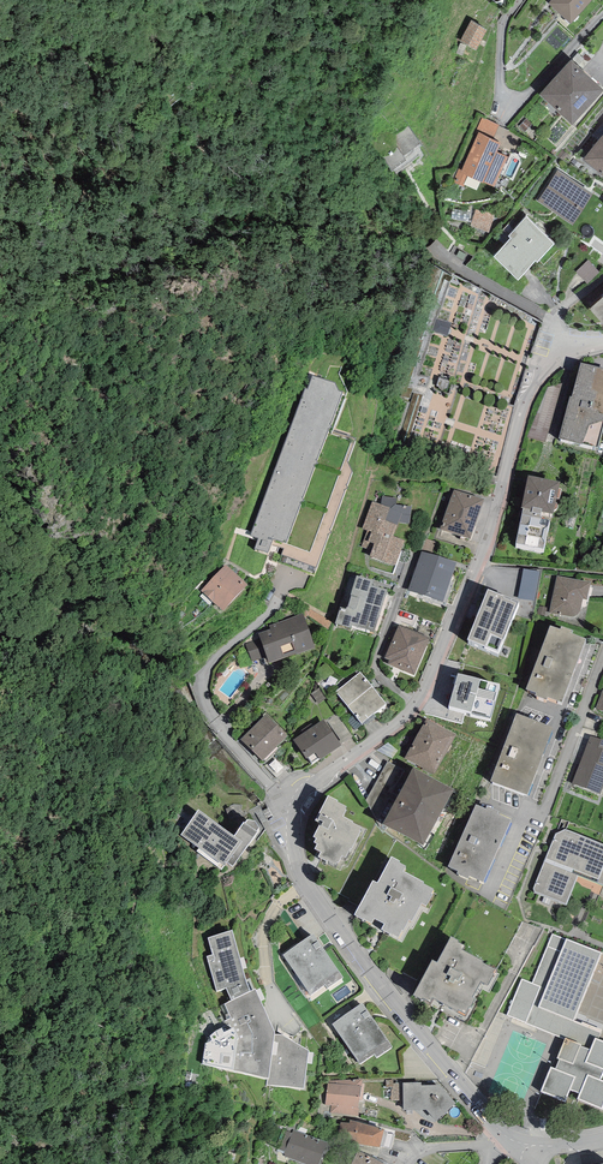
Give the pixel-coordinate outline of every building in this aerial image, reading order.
[(549,3),(571,24),(592,0),(551,0),(549,3)] [(476,51),(488,30),(471,21),(460,42),(476,51)] [(539,95),(572,125),(602,91),(602,90),(571,60),(539,95)] [(184,73),(172,82),(179,91),(191,83),(184,73)] [(478,132),(493,139),(500,125),(483,117),(476,131),(478,132)] [(397,147),(384,157),(392,167),(404,157),(402,154),(419,141),(408,126),(394,137),(397,147)] [(462,170),(461,172),(468,176),(483,183),(484,182),(494,187),(508,157),(497,152),(501,144),(493,139),(478,132),(462,170)] [(583,160),(602,176),(602,136),(583,160)] [(464,187),(468,176),(461,172),(462,170),(459,169),(452,182),(464,187)] [(558,170),(538,201),(573,224),(593,194),(558,170)] [(593,194),(573,224),(567,233),(590,248),(595,239),(602,245),(602,201),(593,194)] [(494,257),(518,280),(535,261),(537,263),(555,244),(527,217),(508,237),(511,238),(494,257)] [(577,268),(589,280),(601,268),(589,257),(577,268)] [(590,309),(602,324),(602,298),(590,309)] [(559,438),(598,448),(602,427),(602,368),(581,363),(572,397),(570,396),(559,438)] [(273,539),(286,542),(301,504),(300,503),(304,501),(302,497),(303,496),(315,466),(314,465),(318,463),(316,459),(317,459),(329,430),(328,429),(331,427),(330,423),(331,423),(343,391),(339,390),(335,383),(313,376),(308,389),(305,388),(250,536),(259,538),(255,549),(268,553),(273,539)] [(524,508),(516,544),(544,549),(549,520),(540,518),(541,512),(553,514),(560,482),(528,475),(521,508),(524,508)] [(454,490),(440,529),(470,539),(484,499),(454,490)] [(372,550),(370,556),(395,565),(405,540),(394,536),(398,522),(410,524),(411,507),(396,504),(397,498),(382,496),(381,504),(372,501),(363,529),(367,530),(362,546),(372,550)] [(426,539),(422,551),(434,555),(438,543),(426,539)] [(422,551),(408,590),(443,602),(456,562),(434,555),(422,551)] [(201,591),(223,611),(248,584),(226,565),(201,591)] [(540,571),(523,569),(518,598),(534,601),(540,571)] [(340,607),(335,623),(351,628),(352,625),(374,631),(387,590),(372,585),(374,580),(356,575),(350,595),(352,595),(348,607),(346,606),(346,609),(340,607)] [(557,576),(549,613),(569,616),(573,617),(575,616),(577,615),(579,613),(580,611),(581,609),(583,599),(587,600),(590,582),(557,576)] [(488,589),(467,640),(498,654),(519,601),(488,589)] [(545,616),(547,607),(539,606),(537,614),(545,616)] [(267,657),(269,663),(296,654),(315,648),(303,613),(270,625),(271,629),(259,633),(261,639),(267,657)] [(389,660),(387,664),(414,675),(430,638),(399,624),(384,658),(389,660)] [(550,625),(526,689),(535,693),(534,696),(547,700),(548,697),(562,702),(587,638),(573,633),(573,630),(561,626),(560,629),(550,625)] [(252,661),(267,657),(261,639),(245,644),(252,661)] [(360,672),(335,692),(354,714),(362,723),(363,723),(373,714),(386,704),(360,672)] [(471,713),(491,718),(500,683),(457,672),(449,706),(472,712),(471,713)] [(318,704),(327,697),(320,687),(311,694),(318,704)] [(553,727),(516,713),(491,781),(528,795),(553,727)] [(288,736),(266,714),(240,740),(262,761),(288,736)] [(355,730),(362,724),(362,723),(354,714),(347,720),(355,730)] [(376,717),(373,714),(363,723),(365,726),(376,717)] [(339,741),(341,744),(352,736),(337,715),(327,721),(340,740),(339,741)] [(319,758),(321,759),(341,745),(341,744),(339,741),(323,719),(293,740),(306,759),(308,758),(312,763),(319,758)] [(434,774),(456,735),(426,719),(405,758),(434,774)] [(572,784),(600,794),(602,787),(602,741),(590,736),(572,784)] [(377,751),(392,759),(398,750),(388,743),(377,751)] [(377,820),(383,824),(410,774),(388,761),(366,800),(377,820)] [(410,774),(383,824),(423,845),(454,789),(414,768),(410,774)] [(327,861),(328,860),(335,864),(337,861),(339,863),(342,856),(345,858),(350,848),(352,849),(361,831),(359,830),(361,827),(352,823),(353,821),(343,816),(347,810),(345,809),(346,806),(337,802),(338,800),(328,796),(315,820),(320,823),(313,837),(316,838),(314,842),(317,844),(315,849),(321,852),(318,857),(327,861)] [(485,809),(476,804),(448,866),(458,871),(457,873),(468,878),(469,876),(483,882),(511,819),(497,814),(499,811),(487,805),(485,809)] [(232,867),(257,832),(256,831),(259,828),(255,821),(248,819),(245,823),(244,822),(234,836),(199,810),(181,835),(199,848),(196,851),(221,869),(224,865),(225,866),(227,862),(232,867)] [(534,892),(566,904),(578,876),(597,883),(602,885),(602,845),(564,829),(556,834),(533,889),(534,892)] [(373,881),(355,915),(372,923),(374,919),(384,924),(381,929),(390,934),(390,933),(398,938),(402,930),(403,931),(409,920),(412,921),(421,903),(426,906),(433,894),(431,893),(434,889),(423,883),(424,882),(403,871),(406,866),(399,862),(400,861),(392,857),(377,883),(373,881)] [(233,930),(208,938),(213,955),(207,957),(216,991),(226,988),(232,1000),(250,991),(245,978),(233,930)] [(282,954),(310,994),(324,984),(327,987),(343,977),(313,933),(282,954)] [(507,1015),(564,1040),(557,1058),(559,1059),(556,1069),(551,1067),(540,1092),(566,1102),(571,1091),(579,1094),(577,1100),(602,1110),(602,1107),(602,1080),(601,1079),(602,1076),(602,1041),(598,1039),(602,1030),(582,1022),(581,1024),(574,1021),(601,954),(602,953),(566,938),(566,939),(553,934),(532,984),(522,979),(507,1015)] [(433,960),(414,995),(421,1000),(423,998),(430,1002),(432,998),(457,1011),(458,1010),(465,1014),(469,1006),(470,1007),(475,999),(477,1000),(482,989),(489,993),(499,974),(494,971),(495,969),(483,963),(483,961),(463,950),(465,946),(458,942),(459,941),(451,936),(437,962),(433,960)] [(256,989),(250,991),(232,1000),(224,1004),(231,1018),(225,1021),(227,1025),(215,1031),(210,1036),(212,1041),(205,1043),(203,1063),(267,1078),(268,1078),(275,1034),(275,1032),(256,989)] [(332,1024),(360,1064),(374,1054),(377,1057),(392,1047),(363,1003),(332,1024)] [(283,1035),(275,1034),(268,1078),(267,1078),(266,1085),(304,1088),(308,1050),(283,1035)] [(359,1108),(358,1108),(361,1086),(362,1086),(362,1079),(328,1080),(328,1083),(325,1105),(331,1106),(330,1113),(358,1115),(359,1108)] [(391,1101),(404,1100),(403,1083),(394,1083),(394,1080),(385,1080),(386,1088),(391,1088),(391,1101)] [(404,1100),(404,1110),(426,1110),(436,1121),(456,1103),(440,1085),(421,1085),(422,1083),(403,1083),(404,1100)] [(337,1141),(380,1147),(380,1146),(384,1131),(384,1130),(350,1120),(349,1123),(341,1122),(337,1141)] [(327,1143),(293,1130),(292,1133),(286,1130),(278,1149),(285,1152),(284,1155),(307,1163),(319,1163),(327,1143)] [(357,1150),(350,1163),(385,1163),(357,1150)]
